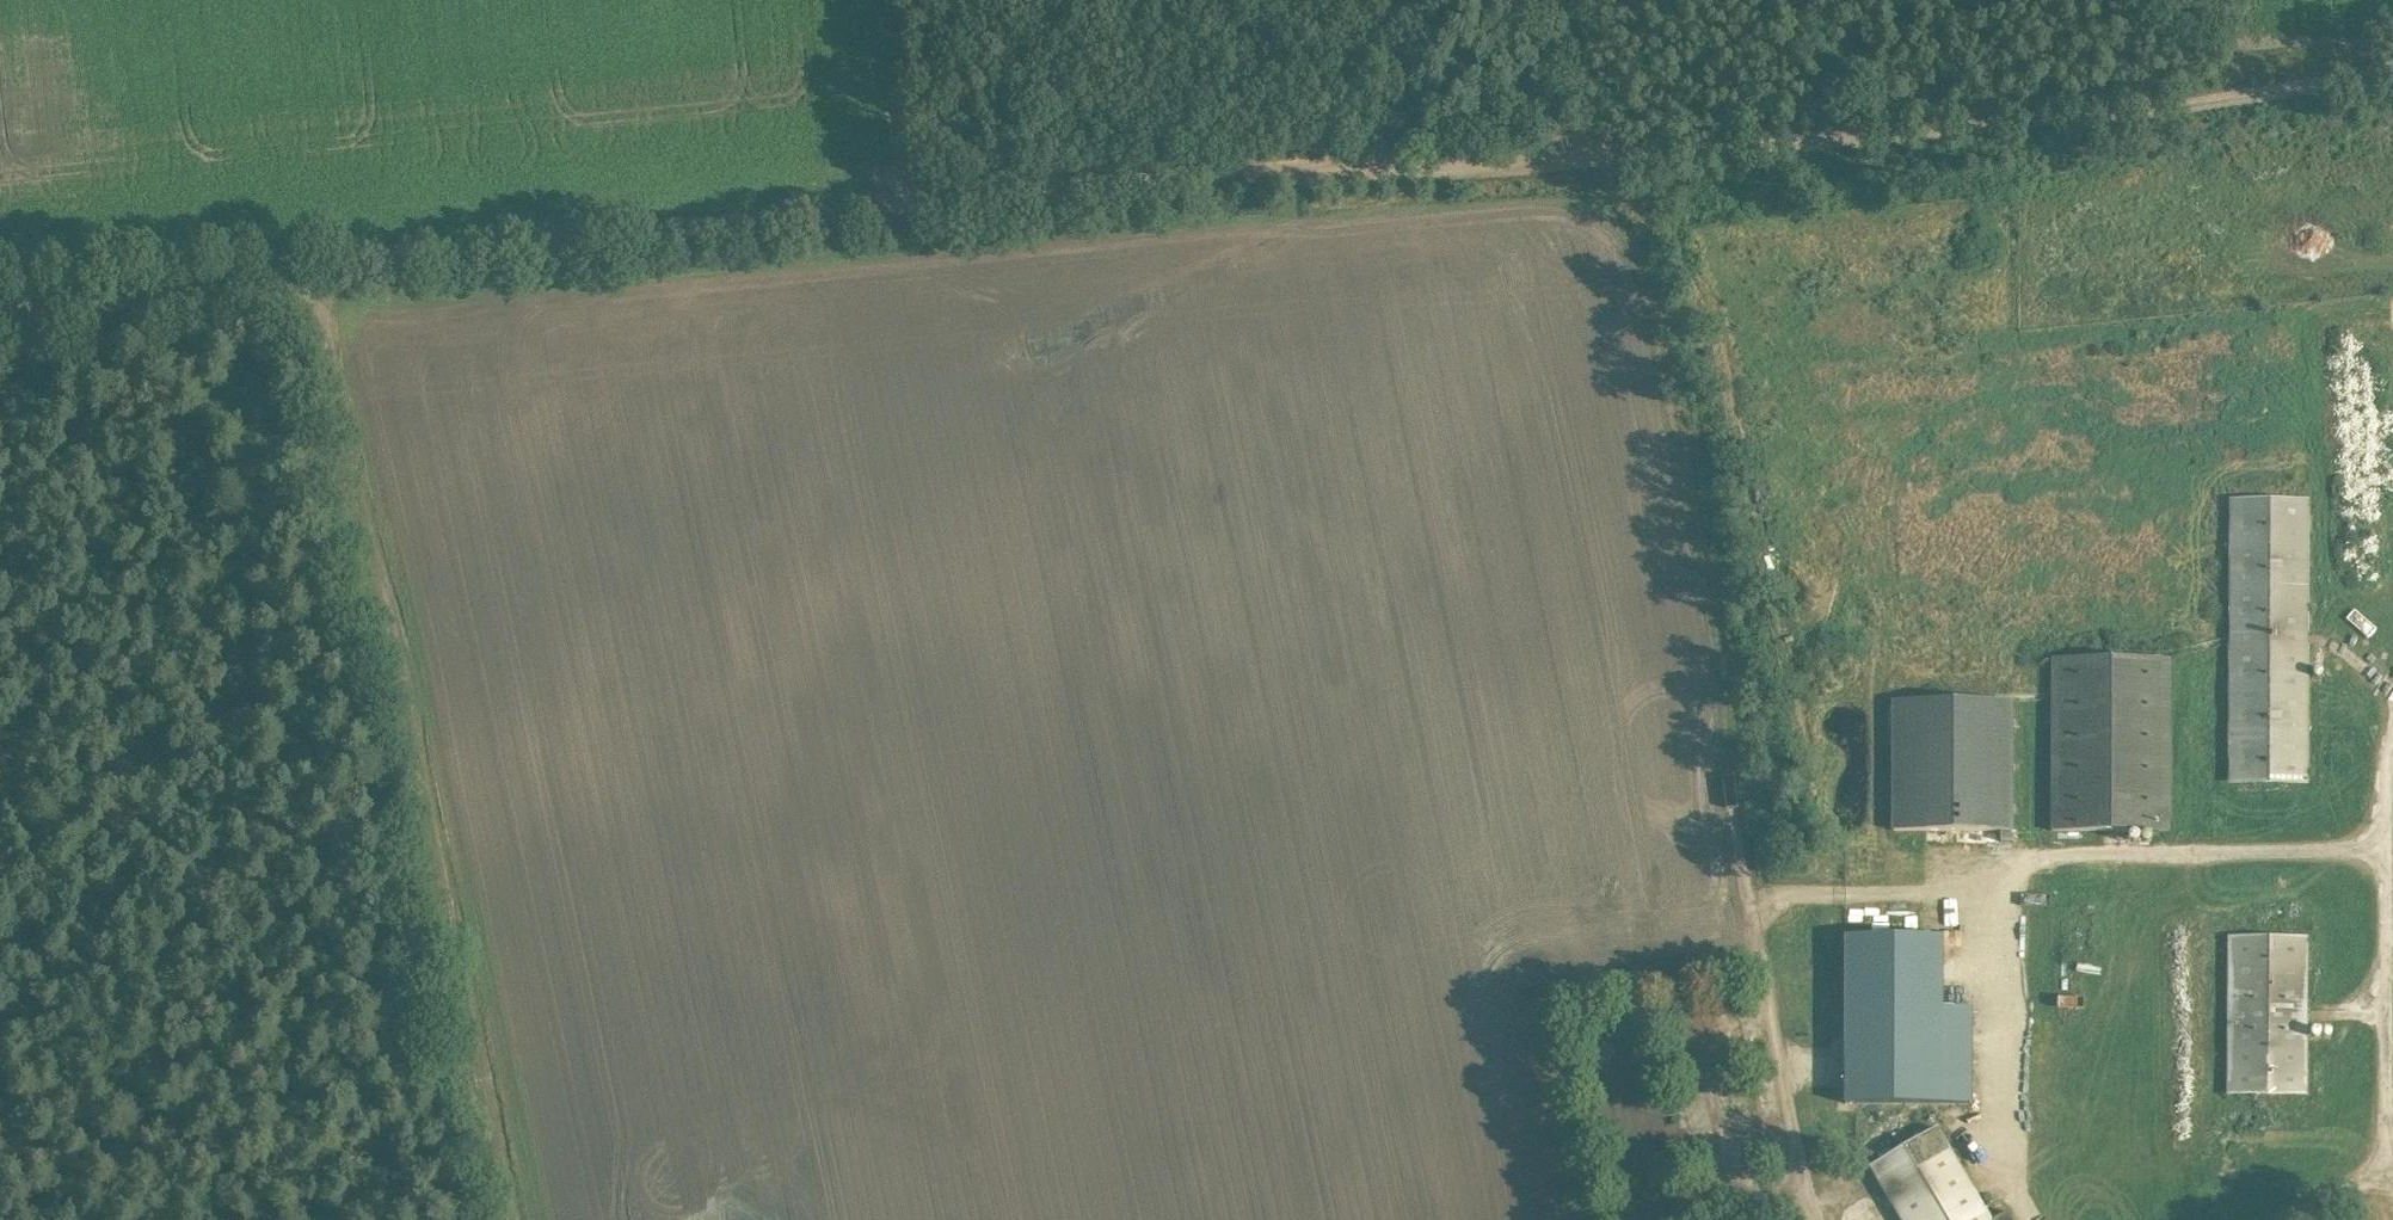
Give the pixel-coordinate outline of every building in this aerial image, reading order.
[(2232,496),(2231,782),(2312,782),(2313,496),(2232,496)] [(2054,656),(2055,829),(2174,828),(2173,655),(2054,656)] [(2019,697),(1896,697),(1895,829),(2018,829),(2019,697)] [(2231,933),(2230,1092),(2311,1093),(2313,934),(2231,933)] [(1941,935),(1845,935),(1845,1102),(1940,1103),(1941,935)] [(1995,1219),(1948,1125),(1879,1160),(1909,1219),(2019,1219),(2014,1210),(1995,1219)]
